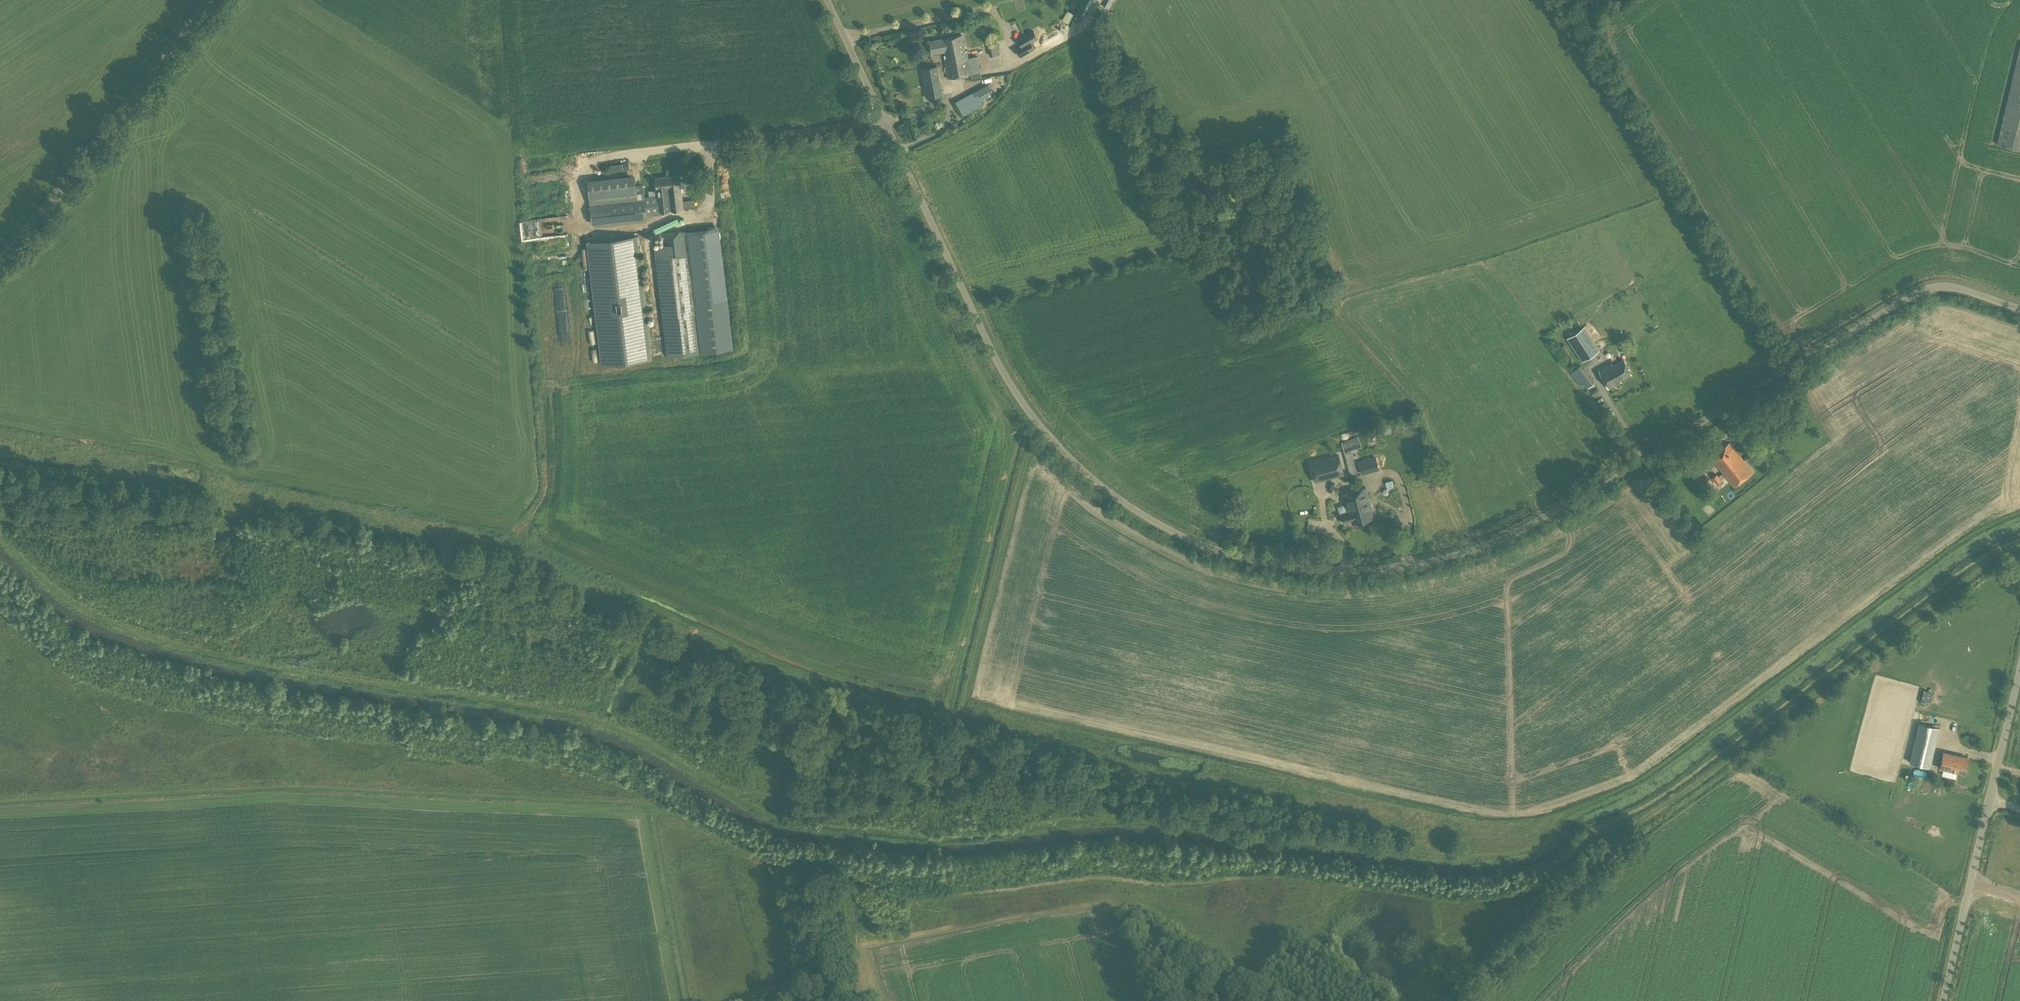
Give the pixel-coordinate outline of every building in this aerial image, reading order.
[(1094,1),(1091,0),(1089,0),(1084,10),(1088,12),(1094,1)] [(1068,11),(1064,19),(1069,22),(1074,14),(1068,11)] [(956,60),(967,58),(962,34),(950,36),(952,38),(956,60)] [(1020,57),(1035,49),(1027,34),(1018,39),(1021,45),(1016,48),(1020,57)] [(970,73),(967,58),(956,60),(952,38),(950,36),(930,41),(932,53),(945,50),(946,54),(945,54),(949,77),(970,73)] [(992,56),(999,55),(997,46),(998,46),(997,42),(990,43),(992,56)] [(1998,145),(2019,150),(2019,50),(1998,145)] [(926,97),(943,94),(938,65),(920,68),(926,97)] [(963,115),(985,105),(981,98),(993,93),(989,83),(955,99),(963,115)] [(629,173),(628,163),(611,165),(612,175),(629,173)] [(589,174),(602,171),(601,166),(588,169),(589,174)] [(610,221),(647,217),(646,213),(683,209),(679,175),(655,177),(658,196),(635,199),(608,202),(610,221)] [(553,225),(527,226),(528,239),(554,238),(553,225)] [(700,349),(696,313),(689,256),(696,256),(693,229),(662,232),(665,258),(656,259),(663,317),(667,353),(700,349)] [(638,235),(587,241),(601,365),(652,359),(638,235)] [(557,288),(558,332),(566,331),(565,288),(557,288)] [(1582,362),(1600,350),(1585,326),(1566,338),(1582,362)] [(1631,373),(1624,359),(1612,364),(1611,363),(1599,369),(1608,388),(1621,381),(1620,379),(1631,373)] [(1589,387),(1594,383),(1580,365),(1574,369),(1586,384),(1587,384),(1589,387)] [(1345,453),(1358,448),(1351,430),(1342,433),(1345,441),(1342,442),(1345,453)] [(1734,486),(1753,471),(1730,442),(1711,457),(1734,486)] [(1340,458),(1339,454),(1309,462),(1311,466),(1310,466),(1313,478),(1314,477),(1315,482),(1344,474),(1343,470),(1340,458)] [(1361,474),(1379,469),(1376,457),(1358,462),(1361,474)] [(1717,484),(1722,480),(1717,473),(1712,477),(1717,484)] [(1706,492),(1714,484),(1707,476),(1698,483),(1706,492)] [(1357,510),(1360,521),(1373,518),(1370,507),(1371,507),(1366,487),(1355,490),(1360,509),(1357,510)] [(1355,490),(1342,493),(1347,512),(1341,513),(1343,522),(1351,520),(1352,523),(1360,521),(1357,510),(1360,509),(1355,490)] [(1361,522),(1351,524),(1353,531),(1362,529),(1361,522)] [(1919,723),(1910,762),(1930,767),(1934,750),(1939,728),(1919,723)] [(1964,773),(1968,757),(1944,752),(1940,767),(1964,773)]
